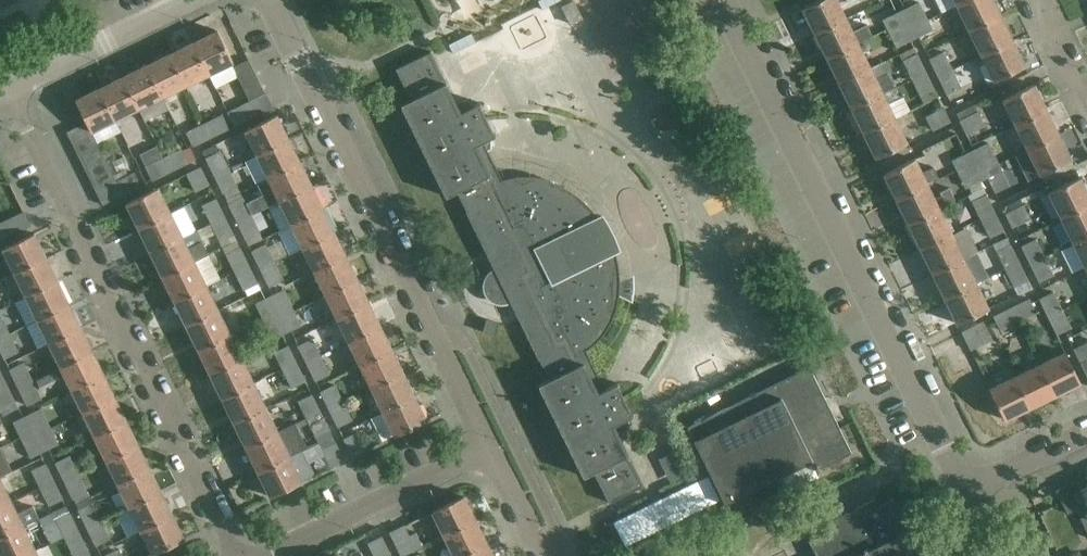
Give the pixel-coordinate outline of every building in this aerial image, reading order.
[(570,25),(583,18),(574,0),(573,0),(561,6),(570,25)] [(845,18),(836,0),(818,0),(802,8),(815,33),(845,18)] [(1000,16),(992,0),(969,0),(957,6),(969,31),(1000,16)] [(904,20),(909,29),(928,20),(919,1),(900,10),(904,20)] [(886,29),(904,20),(900,10),(897,12),(881,19),(886,29)] [(981,55),(1012,40),(1000,16),(969,31),(981,55)] [(845,18),(815,33),(827,58),(857,43),(872,36),(867,24),(852,31),(845,18)] [(914,39),(909,29),(904,20),(886,29),(896,48),(914,39)] [(928,20),(909,29),(914,39),(933,29),(928,20)] [(217,30),(193,42),(209,74),(233,62),(217,30)] [(1024,66),(1012,40),(981,55),(994,81),(1024,66)] [(170,54),(185,85),(209,74),(193,42),(170,54)] [(857,43),(827,58),(839,83),(870,68),(857,43)] [(937,77),(953,70),(943,51),(928,58),(937,77)] [(416,59),(396,68),(397,70),(398,69),(412,98),(401,104),(402,106),(403,105),(447,194),(446,194),(446,196),(458,190),(487,250),(501,278),(506,290),(521,320),(526,330),(550,379),(539,384),(540,386),(541,385),(584,474),(583,474),(584,476),(595,471),(610,500),(608,500),(609,502),(609,501),(643,485),(627,453),(618,433),(613,425),(620,421),(633,415),(617,383),(604,389),(603,386),(585,350),(587,349),(589,348),(590,347),(592,345),(593,344),(596,341),(599,338),(602,335),(605,331),(607,328),(611,322),(613,315),(616,309),(617,302),(618,296),(618,295),(619,294),(619,293),(619,292),(619,284),(619,275),(618,267),(617,258),(614,250),(616,249),(616,251),(618,251),(617,248),(616,248),(614,242),(611,236),(608,230),(605,224),(601,218),(602,218),(600,215),(599,216),(600,218),(599,218),(598,217),(598,216),(597,216),(591,207),(583,199),(575,192),(565,186),(555,182),(544,179),(534,177),(522,177),(511,178),(509,178),(508,178),(506,179),(504,179),(502,180),(482,141),(483,141),(496,135),(480,103),(467,109),(462,100),(456,104),(446,82),(431,52),(429,52),(416,59)] [(910,79),(926,71),(917,53),(901,60),(910,79)] [(146,65),(162,96),(185,85),(170,54),(146,65)] [(251,100),(265,93),(248,58),(234,65),(251,100)] [(870,68),(839,83),(851,108),(897,85),(882,92),(875,79),(887,73),(882,62),(870,68)] [(138,108),(162,96),(146,65),(123,77),(138,108)] [(937,77),(946,94),(961,87),(953,70),(937,77)] [(926,71),(910,79),(919,97),(935,90),(926,71)] [(115,119),(138,108),(123,77),(99,88),(115,119)] [(1015,124),(1046,109),(1033,84),(1002,99),(1015,124)] [(897,85),(851,108),(864,133),(894,117),(888,104),(902,96),(897,85)] [(76,100),(86,122),(91,131),(115,119),(99,88),(76,100)] [(272,107),(266,93),(265,93),(251,100),(228,112),(234,126),(272,107)] [(974,104),(955,113),(965,135),(979,129),(984,126),(974,104)] [(950,122),(942,107),(924,116),(932,132),(950,122)] [(1058,134),(1046,109),(1015,124),(1027,149),(1058,134)] [(204,123),(211,138),(230,129),(222,114),(204,123)] [(257,154),(288,139),(276,115),(245,130),(257,154)] [(894,117),(864,133),(876,158),(907,143),(894,117)] [(73,144),(93,134),(91,131),(86,122),(66,132),(73,144)] [(211,138),(204,123),(185,132),(192,148),(211,138)] [(99,146),(93,134),(73,144),(78,156),(99,146)] [(1015,155),(1027,181),(1070,160),(1058,134),(1027,149),(1015,155)] [(288,139),(257,154),(245,160),(256,183),(268,177),(300,162),(288,139)] [(970,151),(974,160),(980,172),(999,163),(988,142),(970,151)] [(84,168),(105,158),(99,146),(78,156),(84,168)] [(181,147),(162,157),(170,173),(189,163),(181,147)] [(213,175),(228,168),(220,151),(205,158),(213,175)] [(955,170),(974,160),(970,151),(951,160),(955,170)] [(170,173),(162,157),(144,166),(152,182),(170,173)] [(111,170),(105,158),(84,168),(90,180),(111,170)] [(884,173),(896,199),(925,184),(939,178),(933,166),(920,173),(913,159),(884,173)] [(980,172),(974,160),(955,170),(965,189),(984,180),(980,172)] [(280,201),(311,185),(300,162),(268,177),(280,201)] [(1002,171),(999,163),(980,172),(984,180),(1002,171)] [(210,185),(200,165),(185,173),(194,192),(210,185)] [(228,168),(213,175),(222,194),(237,187),(228,168)] [(117,182),(116,181),(111,170),(90,180),(96,192),(117,182)] [(116,181),(117,182),(123,195),(140,186),(133,172),(116,181)] [(1061,217),(1086,205),(1086,194),(1079,177),(1049,192),(1061,217)] [(123,195),(117,182),(96,192),(103,205),(123,195)] [(925,184),(896,199),(908,224),(938,209),(925,184)] [(323,209),(311,185),(280,201),(291,224),(323,209)] [(139,228),(170,212),(158,187),(126,203),(139,228)] [(980,219),(995,212),(986,193),(971,201),(980,219)] [(227,204),(236,222),(252,215),(243,196),(227,204)] [(210,223),(225,216),(216,197),(201,205),(210,223)] [(1030,219),(1023,205),(1004,214),(1011,228),(1030,219)] [(1061,217),(1073,242),(1086,236),(1086,205),(1061,217)] [(303,248),(334,232),(323,209),(291,224),(303,248)] [(938,209),(908,224),(920,249),(950,234),(938,209)] [(24,211),(0,223),(0,240),(30,225),(24,211)] [(182,237),(170,212),(139,228),(150,252),(182,237)] [(1004,231),(995,212),(980,219),(989,238),(1004,231)] [(261,234),(252,215),(236,222),(246,241),(261,234)] [(234,234),(225,216),(210,223),(219,242),(234,234)] [(345,256),(334,232),(303,248),(314,271),(345,256)] [(14,273),(46,257),(34,233),(3,249),(14,273)] [(933,273),(962,259),(950,234),(920,249),(933,273)] [(1085,267),(1086,266),(1086,236),(1073,242),(1085,267)] [(182,237),(150,252),(162,277),(194,261),(209,254),(202,241),(187,248),(182,237)] [(1029,264),(1044,256),(1035,238),(1020,246),(1029,264)] [(251,251),(259,269),(274,262),(265,244),(251,251)] [(995,251),(1004,270),(1019,262),(1010,244),(995,251)] [(233,272),(249,265),(240,246),(224,254),(233,272)] [(357,279),(345,256),(314,271),(326,295),(357,279)] [(1029,264),(1038,283),(1053,276),(1044,256),(1031,263),(1029,264)] [(26,296),(57,281),(46,257),(14,273),(26,296)] [(945,298),(974,284),(962,259),(933,273),(945,298)] [(194,261),(162,277),(174,301),(206,286),(194,261)] [(283,281),(274,262),(259,269),(268,288),(283,281)] [(1028,280),(1019,262),(1004,270),(1013,288),(1028,280)] [(247,296),(261,289),(249,265),(233,272),(242,291),(244,290),(247,296)] [(337,318),(368,303),(357,279),(326,295),(337,318)] [(37,320),(69,304),(57,281),(26,296),(37,320)] [(987,309),(974,284),(945,298),(957,324),(987,309)] [(186,325),(218,310),(206,286),(174,301),(186,325)] [(261,319),(276,312),(268,296),(265,298),(261,289),(247,296),(251,305),(254,304),(261,319)] [(268,296),(276,312),(279,317),(294,310),(284,289),(268,296)] [(1038,298),(1047,317),(1062,309),(1053,290),(1038,298)] [(1011,306),(1019,321),(1036,313),(1029,297),(1011,306)] [(349,341),(380,326),(368,303),(337,318),(349,341)] [(49,343),(80,328),(69,304),(37,320),(49,343)] [(1019,321),(1011,306),(992,315),(1000,331),(1019,321)] [(1047,317),(1057,335),(1071,328),(1062,309),(1047,317)] [(198,350),(230,334),(218,310),(186,325),(198,350)] [(294,310),(279,317),(287,333),(302,326),(294,310)] [(287,333),(279,317),(276,312),(261,319),(272,340),(287,333)] [(9,333),(1,315),(0,316),(0,338),(9,333)] [(482,331),(494,335),(498,323),(485,319),(482,331)] [(991,339),(982,321),(961,331),(970,350),(991,339)] [(391,350),(380,326),(349,341),(360,365),(391,350)] [(92,351),(80,328),(49,343),(60,366),(92,351)] [(9,333),(0,338),(0,352),(4,360),(18,353),(9,333)] [(210,374),(242,359),(230,334),(198,350),(210,374)] [(305,363),(321,355),(312,338),(297,345),(305,363)] [(1073,349),(1080,363),(1086,359),(1086,342),(1073,349)] [(281,370),(297,362),(288,344),(273,352),(281,370)] [(372,388),(403,373),(391,350),(360,365),(372,388)] [(72,390),(103,374),(92,351),(60,366),(72,390)] [(1039,364),(1054,395),(1080,382),(1065,352),(1039,364)] [(321,355),(305,363),(315,382),(330,374),(321,355)] [(210,374),(222,399),(254,383),(242,359),(210,374)] [(17,388),(33,380),(24,362),(8,369),(17,388)] [(297,362),(281,370),(290,389),(306,381),(297,362)] [(1029,407),(1054,395),(1039,364),(1015,376),(1029,407)] [(851,452),(809,367),(687,427),(724,503),(725,502),(724,499),(809,458),(815,470),(851,452)] [(33,380),(17,388),(26,406),(42,399),(41,397),(45,395),(42,389),(61,380),(56,370),(33,381),(33,380)] [(383,412),(414,396),(403,373),(372,388),(383,412)] [(103,374),(72,390),(83,413),(115,398),(103,374)] [(1029,407),(1015,376),(989,389),(1004,419),(1029,407)] [(319,392),(328,410),(350,399),(341,381),(319,392)] [(0,386),(0,408),(15,401),(6,383),(0,386)] [(234,423),(266,408),(254,383),(222,399),(234,423)] [(296,401),(305,419),(321,411),(312,393),(296,401)] [(414,396),(383,412),(395,436),(426,420),(414,396)] [(95,437),(126,421),(115,398),(83,413),(95,437)] [(350,399),(328,410),(337,428),(352,421),(343,402),(350,399)] [(34,430),(37,436),(51,429),(41,408),(26,415),(34,430)] [(277,432),(266,408),(234,423),(246,447),(277,432)] [(321,411),(305,419),(314,437),(330,430),(321,411)] [(19,437),(34,430),(26,415),(12,422),(19,437)] [(106,460),(138,445),(126,421),(95,437),(106,460)] [(51,429),(37,436),(44,451),(58,445),(51,429)] [(44,451),(37,436),(34,430),(19,437),(29,459),(44,451)] [(258,472),(289,456),(277,432),(246,447),(258,472)] [(366,450),(357,432),(343,439),(352,457),(366,450)] [(335,443),(332,436),(318,442),(331,467),(345,460),(336,442),(335,443)] [(149,468),(138,445),(106,460),(118,484),(149,468)] [(303,450),(289,456),(258,472),(270,497),(315,475),(303,450)] [(64,481),(79,474),(70,455),(55,462),(64,481)] [(30,470),(39,488),(55,480),(46,462),(30,470)] [(129,507),(161,492),(149,468),(118,484),(129,507)] [(90,496),(79,474),(64,481),(73,500),(74,499),(75,503),(90,496)] [(707,476),(613,522),(625,545),(719,499),(707,476)] [(11,502),(0,479),(0,507),(11,502)] [(55,480),(39,488),(48,506),(64,499),(55,480)] [(161,492),(129,507),(141,530),(172,515),(161,492)] [(432,511),(444,535),(475,520),(463,496),(432,511)] [(893,499),(877,506),(874,499),(835,518),(839,525),(808,540),(816,555),(921,555),(893,499)] [(38,519),(32,506),(17,514),(11,502),(0,507),(0,537),(23,526),(38,519)] [(77,509),(86,528),(101,521),(92,502),(77,509)] [(1086,532),(1086,503),(1076,509),(1086,532)] [(63,537),(78,529),(69,511),(54,519),(56,523),(45,529),(51,542),(63,537)] [(184,539),(172,515),(141,530),(153,554),(184,539)] [(454,555),(460,555),(486,543),(475,520),(444,535),(454,555)] [(101,521),(86,528),(95,547),(110,539),(101,521)] [(408,535),(403,525),(389,532),(394,541),(401,555),(422,545),(415,531),(408,535)] [(35,551),(23,526),(0,537),(0,555),(24,555),(35,551)] [(63,537),(72,555),(86,555),(90,554),(78,529),(63,537)] [(367,542),(374,555),(387,555),(391,554),(382,535),(367,542)] [(486,543),(460,555),(493,555),(486,543)]
